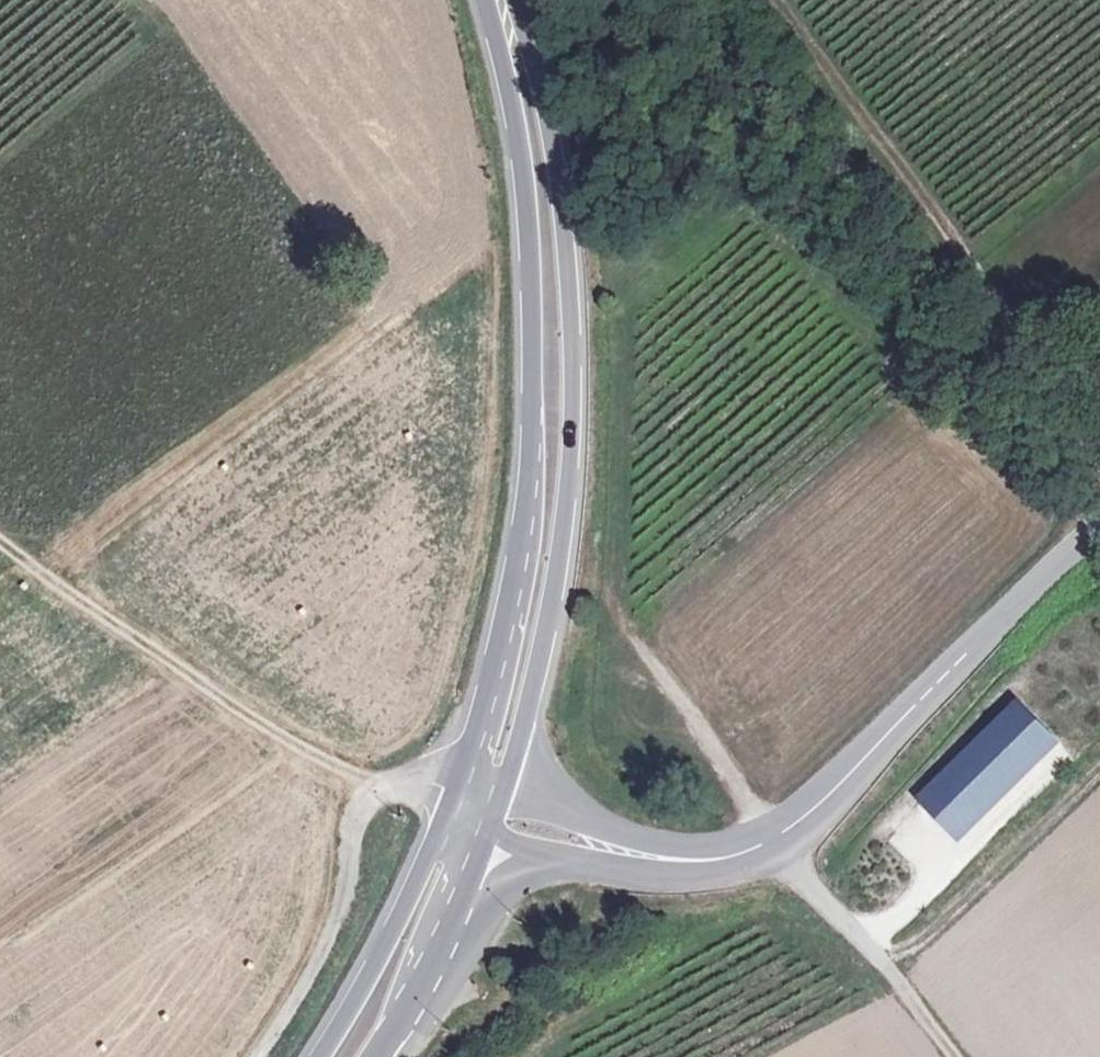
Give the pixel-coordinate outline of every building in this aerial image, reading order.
[(1048,752),(1010,713),(959,763),(969,773),(941,799),(970,829),(1048,752)] [(969,773),(959,763),(914,808),(952,846),(970,829),(941,799),(969,773)]
